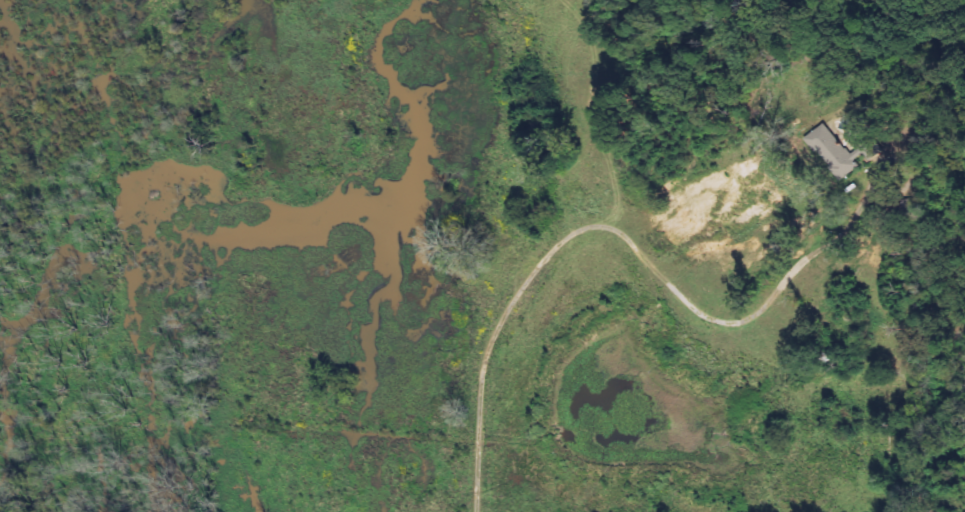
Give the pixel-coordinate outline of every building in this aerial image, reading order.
[(841,180),(861,164),(858,160),(869,151),(865,145),(851,156),(826,122),(808,136),(841,180)]
